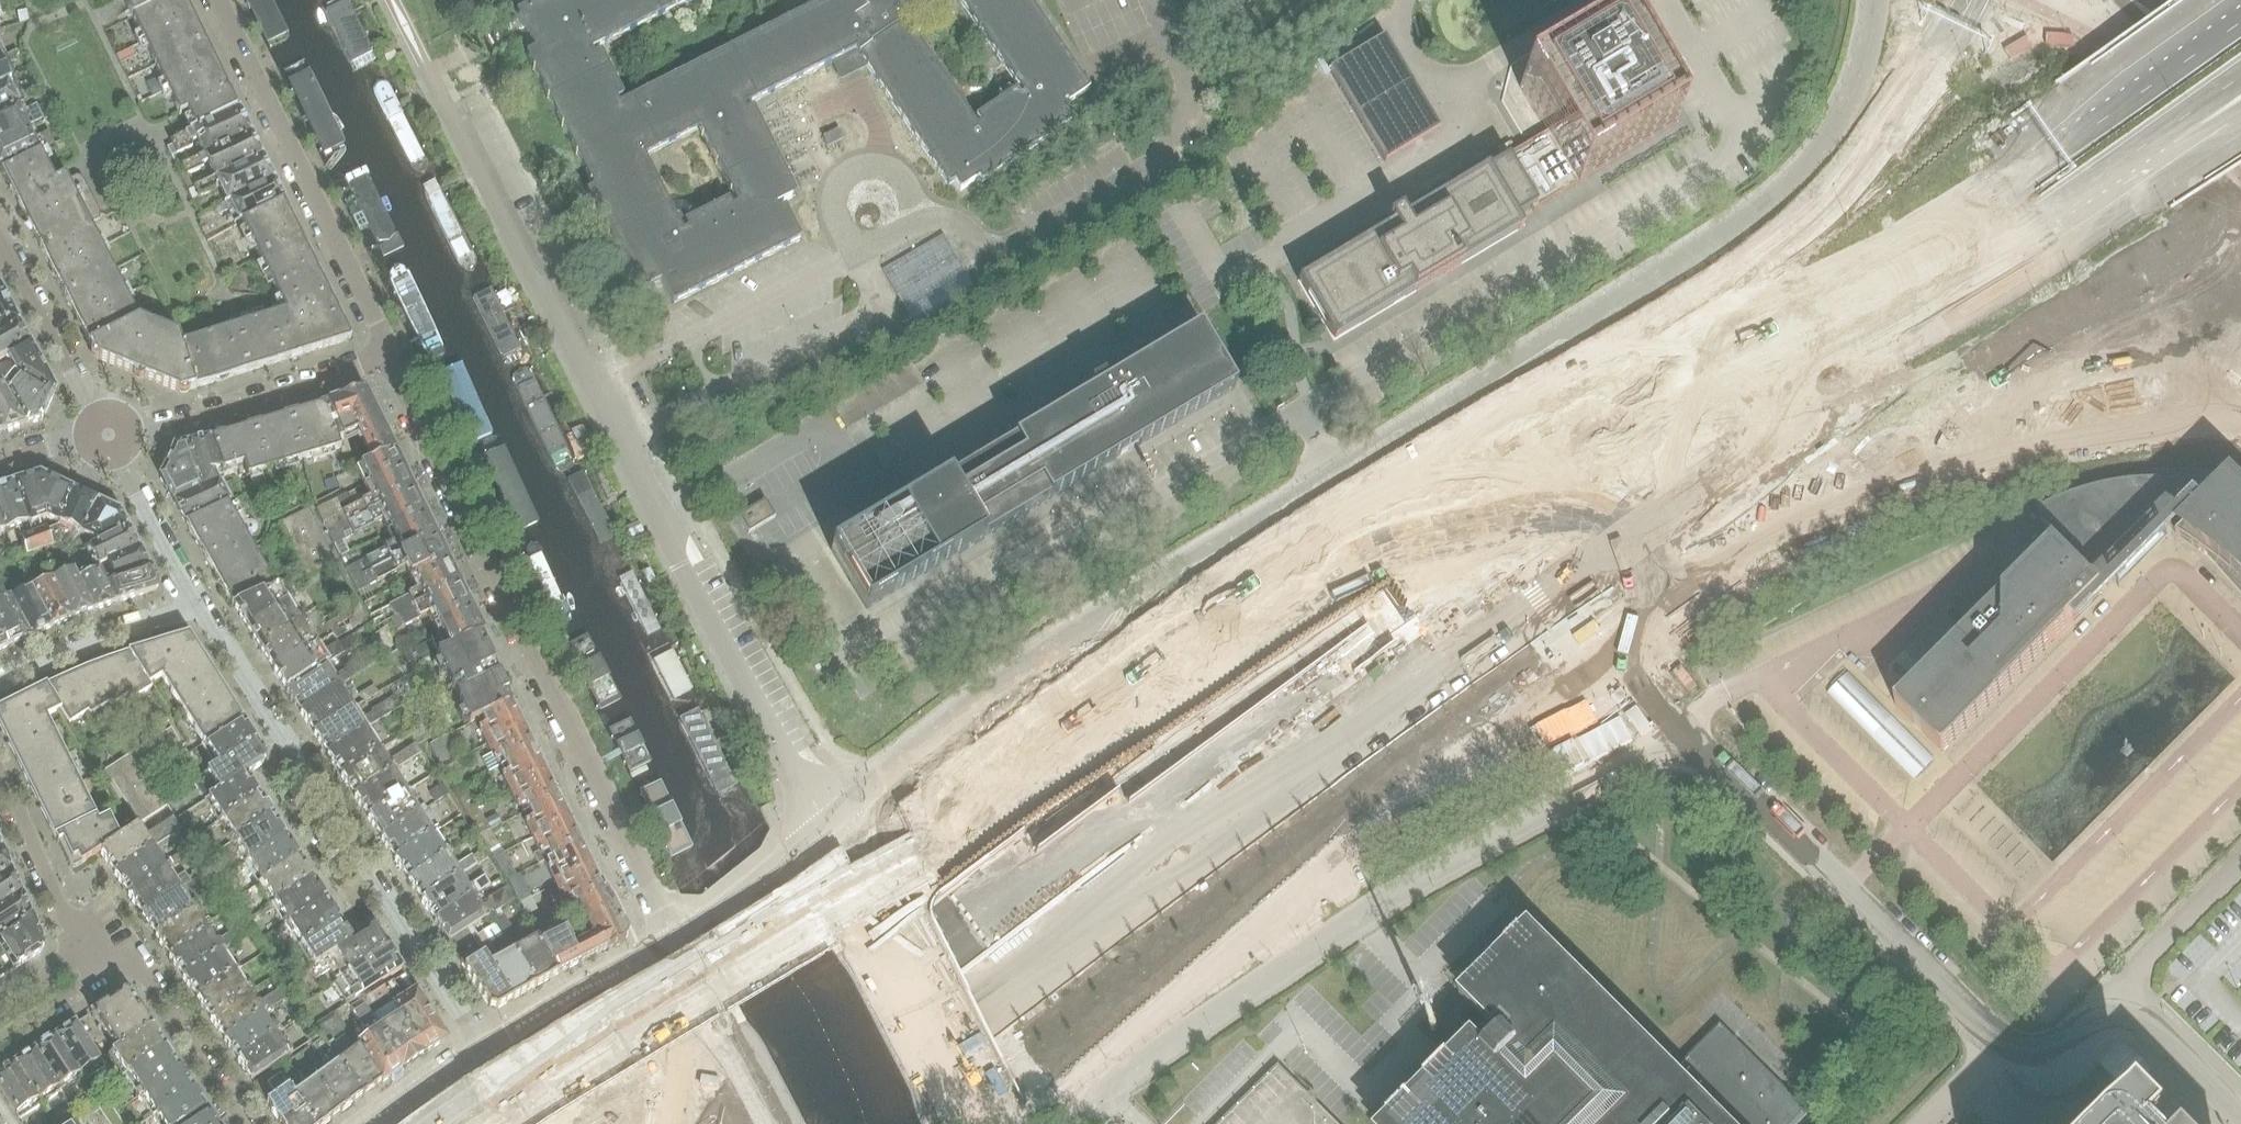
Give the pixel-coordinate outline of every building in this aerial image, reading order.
[(184,0),(123,0),(132,18),(179,115),(186,111),(191,120),(195,129),(237,108),(233,100),(229,91),(184,0)] [(265,42),(287,31),(272,0),(245,0),(265,42)] [(331,9),(362,70),(384,59),(354,0),(350,0),(331,9)] [(1026,0),(957,0),(1023,95),(1018,98),(1014,92),(975,118),(979,125),(975,127),(905,23),(940,0),(827,0),(618,106),(615,100),(622,97),(600,53),(593,57),(590,51),(692,0),(531,0),(509,11),(529,51),(520,56),(586,188),(580,191),(634,300),(657,289),(668,312),(804,244),(785,207),(799,200),(754,108),(832,69),(848,61),(857,56),(868,71),(947,187),(954,184),(960,193),(978,180),(981,184),(1074,121),(1062,105),(1066,103),(1068,106),(1089,92),(1026,0)] [(1546,132),(1501,159),(1533,212),(1602,170),(1676,127),(1617,28),(1579,50),(1572,38),(1549,52),(1556,64),(1519,86),(1546,132)] [(1383,37),(1329,70),(1384,162),(1439,129),(1383,37)] [(381,52),(386,61),(395,57),(391,47),(381,52)] [(300,55),(278,66),(321,153),(343,143),(300,55)] [(848,61),(832,69),(840,85),(856,77),(868,71),(857,56),(848,61)] [(8,83),(8,82),(12,80),(2,59),(0,60),(0,86),(8,83)] [(392,77),(376,85),(421,176),(437,168),(392,77)] [(19,106),(8,83),(0,86),(0,115),(19,106)] [(29,91),(21,95),(24,104),(33,100),(29,91)] [(29,128),(19,106),(0,115),(0,142),(29,128)] [(204,157),(250,135),(237,108),(195,129),(168,142),(174,156),(197,145),(204,157)] [(29,128),(0,142),(0,170),(40,151),(55,144),(49,132),(34,139),(29,128)] [(310,140),(304,129),(297,132),(304,144),(310,140)] [(827,147),(843,139),(838,129),(822,136),(827,147)] [(209,169),(215,180),(261,157),(250,135),(204,157),(183,167),(189,179),(209,169)] [(432,148),(437,159),(446,155),(441,144),(432,148)] [(57,185),(54,178),(51,172),(40,151),(0,170),(11,192),(14,198),(18,205),(37,243),(63,294),(89,345),(138,320),(112,269),(89,224),(99,220),(100,214),(81,177),(76,176),(57,185)] [(226,203),(273,181),(261,157),(215,180),(194,190),(199,201),(220,191),(226,203)] [(1390,224),(1297,280),(1303,290),(1334,341),(1521,229),(1517,222),(1533,212),(1501,159),(1487,168),(1404,217),(1400,212),(1387,219),(1390,224)] [(442,179),(429,185),(470,274),(483,268),(442,179)] [(238,223),(241,222),(283,202),(273,181),(226,203),(217,208),(221,216),(232,211),(238,223)] [(359,181),(343,189),(378,261),(395,252),(359,181)] [(194,190),(189,193),(194,203),(199,201),(194,190)] [(285,311),(279,313),(226,330),(181,344),(174,346),(194,389),(247,373),(299,356),(344,342),(345,341),(346,341),(347,339),(348,338),(348,337),(348,335),(348,334),(348,333),(330,297),(283,202),(241,222),(242,224),(232,229),(238,241),(248,237),(285,311)] [(943,236),(883,270),(904,307),(915,327),(977,292),(958,261),(953,254),(943,236)] [(404,262),(385,271),(432,365),(451,355),(404,262)] [(489,278),(474,286),(513,366),(529,358),(489,278)] [(18,323),(0,289),(0,333),(18,323)] [(174,346),(181,344),(138,320),(89,345),(96,358),(180,393),(194,389),(174,346)] [(18,323),(0,333),(0,361),(29,344),(18,323)] [(533,323),(521,329),(526,338),(537,332),(533,323)] [(931,483),(934,488),(830,551),(866,611),(1234,390),(1198,330),(1105,386),(1101,380),(1090,387),(1093,393),(946,481),(943,476),(931,483)] [(55,392),(29,344),(0,361),(0,377),(13,369),(15,372),(54,395),(55,392)] [(417,356),(405,361),(408,368),(420,363),(417,356)] [(528,363),(508,373),(559,472),(579,462),(528,363)] [(461,365),(438,376),(470,446),(494,436),(461,365)] [(54,395),(15,372),(14,374),(21,378),(14,386),(45,414),(54,395)] [(2,432),(24,425),(7,394),(1,382),(0,382),(0,429),(2,432)] [(14,386),(7,394),(24,425),(42,421),(45,414),(14,386)] [(357,393),(328,404),(343,441),(361,434),(377,469),(396,461),(364,396),(357,393)] [(347,450),(343,441),(328,404),(289,416),(302,463),(347,450)] [(289,416),(250,428),(263,474),(302,463),(289,416)] [(571,432),(579,447),(590,441),(583,427),(571,432)] [(211,439),(220,471),(222,476),(230,474),(233,483),(263,474),(250,428),(211,439)] [(211,439),(188,445),(203,489),(204,491),(216,486),(212,474),(220,471),(211,439)] [(173,450),(164,471),(203,489),(188,445),(174,448),(173,450)] [(492,445),(476,453),(516,536),(532,528),(492,445)] [(173,501),(203,489),(164,471),(161,475),(160,477),(160,478),(173,501)] [(589,471),(570,479),(599,548),(618,541),(589,471)] [(412,493),(402,473),(369,488),(374,498),(342,514),(339,508),(350,502),(347,496),(316,510),(329,534),(392,503),(391,500),(395,498),(398,503),(403,501),(401,498),(412,493)] [(13,484),(27,525),(45,519),(40,476),(13,484)] [(72,491),(40,476),(45,519),(57,524),(72,491)] [(2060,501),(2051,505),(2043,509),(2035,514),(2067,546),(2060,553),(2054,547),(2036,565),(2039,569),(2029,579),(2026,575),(1895,706),(1943,753),(2102,594),(2096,588),(2102,581),(2108,587),(2114,581),(2133,562),(2135,563),(2136,563),(2137,563),(2138,563),(2140,563),(2141,562),(2142,561),(2142,560),(2143,559),(2143,558),(2143,556),(2142,555),(2141,554),(2161,535),(2170,526),(2177,533),(2175,534),(2186,540),(2199,550),(2209,557),(2216,562),(2225,570),(2235,578),(2240,583),(2240,487),(2231,478),(2201,508),(2194,502),(2208,488),(2199,486),(2190,485),(2181,483),(2170,483),(2161,482),(2153,482),(2144,482),(2136,483),(2127,484),(2119,485),(2110,486),(2102,488),(2093,490),(2085,492),(2077,495),(2069,498),(2061,501),(2060,501)] [(0,488),(0,524),(4,533),(27,525),(13,484),(0,488)] [(233,518),(216,486),(204,491),(203,489),(173,501),(185,524),(193,537),(233,518)] [(79,534),(95,502),(72,491),(57,524),(79,534)] [(385,520),(391,532),(423,517),(412,493),(401,498),(403,501),(398,503),(395,498),(391,500),(392,503),(329,534),(334,545),(342,540),(352,535),(353,536),(385,520)] [(119,513),(95,502),(79,534),(97,542),(128,528),(119,513)] [(336,565),(309,510),(279,524),(307,580),(336,565)] [(435,540),(423,517),(391,532),(398,545),(347,570),(352,580),(414,550),(413,547),(418,545),(420,550),(425,548),(423,546),(435,540)] [(193,537),(212,572),(252,553),(233,518),(193,537)] [(626,529),(632,544),(646,538),(639,523),(626,529)] [(98,567),(107,562),(138,548),(128,528),(97,542),(88,546),(98,567)] [(53,548),(46,530),(20,539),(27,557),(53,548)] [(342,540),(334,545),(340,557),(349,552),(342,540)] [(409,568),(414,579),(446,563),(435,540),(423,546),(425,548),(420,550),(418,545),(413,547),(414,550),(352,580),(359,593),(409,568)] [(535,547),(519,554),(555,632),(571,625),(535,547)] [(147,565),(138,548),(107,562),(114,579),(128,575),(149,568),(147,565)] [(212,572),(232,606),(271,588),(252,553),(212,572)] [(89,560),(72,566),(74,570),(78,579),(93,612),(94,611),(116,603),(106,582),(100,571),(94,574),(89,560)] [(70,563),(48,572),(51,580),(72,619),(93,612),(78,579),(74,570),(72,566),(70,563)] [(458,586),(446,563),(414,579),(418,586),(403,593),(405,596),(369,614),(375,624),(377,623),(378,625),(437,596),(436,594),(441,592),(444,597),(447,595),(446,592),(458,586)] [(114,579),(106,582),(116,603),(155,591),(158,584),(149,568),(128,575),(114,579)] [(641,575),(647,587),(657,582),(651,570),(641,575)] [(637,573),(621,582),(650,636),(666,627),(637,573)] [(31,588),(30,589),(51,628),(52,627),(72,619),(51,580),(31,588)] [(430,611),(437,625),(469,609),(458,586),(446,592),(447,595),(444,597),(441,592),(436,594),(437,596),(378,625),(379,628),(388,623),(391,630),(430,611)] [(232,606),(246,628),(283,604),(274,588),(271,589),(271,588),(232,606)] [(30,589),(9,598),(30,637),(38,633),(51,628),(30,589)] [(0,603),(0,632),(7,647),(8,647),(30,637),(9,598),(0,603)] [(246,629),(259,648),(297,625),(283,604),(246,628),(246,629)] [(330,634),(310,646),(272,669),(273,670),(273,671),(286,691),(326,665),(369,638),(363,629),(339,643),(337,640),(367,622),(357,605),(325,625),(330,634)] [(482,634),(469,609),(437,625),(443,636),(402,656),(409,669),(437,655),(482,634)] [(259,648),(272,669),(310,646),(297,625),(259,648)] [(582,631),(566,639),(599,706),(614,699),(582,631)] [(488,648),(482,634),(437,655),(464,712),(508,692),(499,674),(498,674),(487,648),(488,648)] [(146,655),(168,686),(172,683),(203,659),(189,636),(188,636),(143,649),(143,650),(146,655)] [(670,640),(648,651),(671,697),(693,686),(670,640)] [(286,691),(299,712),(340,687),(374,665),(367,653),(342,669),(344,671),(334,677),(326,665),(286,691)] [(112,665),(135,700),(149,694),(155,691),(133,659),(129,654),(112,665)] [(168,686),(178,703),(216,678),(203,659),(172,683),(168,686)] [(114,707),(135,700),(112,665),(111,665),(108,661),(91,672),(114,707)] [(1938,758),(1851,668),(1830,689),(1917,779),(1938,758)] [(104,711),(114,707),(91,672),(89,673),(87,669),(70,679),(93,715),(104,711)] [(69,725),(93,715),(70,679),(68,681),(66,678),(48,689),(46,687),(45,688),(48,692),(69,725)] [(216,678),(178,703),(191,723),(229,699),(216,678)] [(299,712),(313,734),(354,709),(340,687),(299,712)] [(373,687),(359,696),(363,703),(377,694),(373,687)] [(12,752),(37,739),(53,732),(36,697),(34,694),(33,693),(0,709),(0,728),(5,739),(8,738),(11,743),(8,744),(12,752)] [(313,734),(326,754),(366,729),(400,708),(394,697),(371,712),(372,713),(361,720),(354,709),(313,734)] [(242,720),(229,699),(191,723),(205,745),(206,744),(242,720)] [(478,730),(485,745),(524,726),(513,702),(511,703),(510,702),(480,716),(485,726),(478,730)] [(699,708),(681,718),(720,790),(739,780),(699,708)] [(731,710),(720,716),(727,729),(738,723),(731,710)] [(627,713),(604,725),(630,778),(653,766),(627,713)] [(208,772),(209,773),(256,743),(242,720),(206,744),(219,765),(208,772)] [(526,725),(524,726),(485,745),(490,756),(482,760),(488,773),(503,766),(536,749),(524,727),(526,726),(526,725)] [(326,754),(330,760),(340,775),(380,750),(366,729),(326,754)] [(171,730),(105,771),(122,797),(150,780),(150,779),(188,756),(171,730)] [(12,752),(22,772),(65,757),(53,732),(37,739),(12,752)] [(457,758),(446,737),(429,746),(440,767),(457,758)] [(264,755),(256,743),(209,773),(219,788),(212,792),(211,790),(201,796),(204,802),(246,775),(263,765),(265,755),(264,755)] [(340,775),(353,796),(393,770),(420,753),(414,744),(387,762),(380,750),(340,775)] [(547,772),(536,749),(503,766),(515,788),(547,772)] [(33,794),(74,774),(65,757),(22,772),(33,794)] [(457,758),(440,767),(449,784),(457,780),(454,773),(462,769),(457,758)] [(393,770),(353,796),(366,817),(406,792),(393,770)] [(547,772),(515,788),(526,812),(559,796),(548,773),(550,772),(549,771),(547,772)] [(44,816),(84,796),(74,774),(33,794),(38,803),(41,802),(43,807),(40,808),(44,816)] [(246,775),(204,802),(218,823),(260,797),(246,775)] [(150,780),(122,797),(139,824),(167,807),(150,780)] [(653,784),(638,791),(670,855),(684,848),(653,784)] [(441,785),(428,793),(434,803),(447,795),(441,785)] [(466,814),(476,808),(462,785),(452,791),(466,814)] [(379,837),(419,812),(406,792),(366,817),(379,837)] [(44,816),(56,842),(94,816),(84,796),(44,816)] [(559,796),(526,812),(530,820),(523,823),(531,838),(570,819),(559,796)] [(218,823),(231,844),(273,817),(260,797),(218,823)] [(466,814),(479,836),(489,830),(476,808),(466,814)] [(393,858),(432,833),(419,812),(379,837),(393,858)] [(100,854),(122,838),(110,818),(100,824),(97,820),(95,817),(94,816),(56,842),(57,844),(62,842),(75,869),(100,853),(100,854)] [(231,844),(244,865),(286,838),(273,817),(231,844)] [(537,864),(582,842),(571,820),(573,819),(572,818),(570,819),(531,838),(531,840),(521,845),(527,859),(534,856),(537,864)] [(137,827),(122,838),(100,854),(113,873),(152,848),(178,831),(171,820),(144,837),(137,827)] [(492,858),(502,852),(489,830),(479,836),(492,858)] [(406,879),(446,854),(432,833),(393,858),(406,879)] [(300,859),(286,838),(244,865),(258,886),(300,859)] [(554,885),(593,866),(582,842),(537,864),(538,866),(543,864),(554,885)] [(11,871),(1,848),(0,849),(0,878),(11,871)] [(127,895),(165,870),(181,859),(177,853),(162,864),(152,848),(113,873),(127,895)] [(492,858),(506,881),(516,875),(502,852),(492,858)] [(1290,914),(1337,874),(1319,853),(1272,894),(1290,914)] [(419,900),(459,875),(446,854),(406,879),(419,900)] [(258,886),(270,906),(313,879),(300,859),(258,886)] [(221,860),(211,867),(219,879),(229,872),(221,860)] [(607,888),(605,889),(594,867),(596,866),(595,865),(593,866),(554,885),(562,901),(565,900),(568,907),(571,905),(572,906),(607,889),(607,888)] [(165,870),(127,895),(141,916),(179,890),(190,883),(184,873),(173,881),(165,870)] [(21,894),(12,872),(11,871),(0,878),(0,907),(21,894)] [(433,920),(472,896),(459,875),(419,900),(433,920)] [(516,875),(506,881),(527,915),(537,909),(516,875)] [(273,911),(284,927),(326,900),(313,879),(270,906),(261,911),(264,916),(273,911)] [(433,920),(442,934),(446,941),(462,931),(466,929),(511,899),(504,888),(488,898),(487,904),(480,909),(472,896),(433,920)] [(623,921),(613,902),(607,889),(572,906),(578,921),(582,919),(583,921),(596,916),(603,930),(619,923),(623,921)] [(141,916),(155,936),(192,911),(179,890),(141,916)] [(0,907),(0,937),(3,936),(31,916),(29,911),(25,903),(21,894),(0,907)] [(340,921),(326,900),(284,927),(297,948),(340,921)] [(250,931),(237,910),(221,921),(229,933),(213,943),(206,931),(168,956),(182,978),(220,953),(219,951),(250,931)] [(160,944),(163,948),(168,956),(206,931),(202,926),(192,911),(155,936),(160,944)] [(31,916),(3,936),(21,965),(41,952),(42,952),(44,944),(42,941),(40,935),(35,926),(34,923),(31,916)] [(580,963),(601,952),(608,949),(622,942),(624,940),(627,937),(628,934),(627,929),(626,926),(623,924),(619,923),(603,930),(596,916),(583,921),(584,923),(574,928),(570,921),(560,925),(580,963)] [(510,950),(535,988),(558,975),(534,937),(518,946),(512,933),(504,920),(494,925),(510,950)] [(353,942),(340,921),(297,948),(310,968),(307,970),(308,971),(353,942)] [(534,937),(558,975),(559,975),(559,974),(580,963),(560,925),(550,929),(534,937)] [(483,933),(490,944),(501,937),(494,926),(483,933)] [(1529,926),(1466,990),(1498,1022),(1481,1039),(1490,1049),(1489,1049),(1489,1050),(1485,1056),(1472,1049),(1450,1069),(1449,1066),(1447,1065),(1442,1066),(1441,1070),(1443,1073),(1445,1074),(1395,1123),(1798,1123),(1809,1113),(1720,1025),(1674,1070),(1590,986),(1568,965),(1529,926)] [(469,943),(473,941),(472,938),(466,929),(462,931),(469,943)] [(339,979),(350,972),(388,948),(378,932),(370,930),(353,942),(308,971),(311,975),(313,974),(317,979),(333,969),(339,979)] [(473,941),(480,951),(512,1000),(535,988),(510,950),(495,959),(490,946),(482,933),(472,938),(473,941)] [(3,936),(0,937),(0,978),(5,975),(13,970),(21,965),(3,936)] [(402,971),(402,970),(388,948),(350,972),(339,979),(334,983),(335,983),(332,985),(346,1007),(358,999),(379,985),(402,971)] [(496,1010),(511,1001),(512,1000),(480,951),(460,963),(484,1001),(489,1008),(488,1008),(496,1010)] [(196,999),(234,974),(257,959),(253,953),(230,968),(220,953),(182,978),(196,999)] [(424,1054),(442,1043),(443,1034),(402,971),(379,985),(382,989),(386,996),(393,1007),(403,1021),(424,1054)] [(196,999),(204,1011),(210,1020),(248,995),(272,980),(267,972),(243,987),(234,974),(196,999)] [(210,1020),(224,1040),(261,1015),(292,995),(278,975),(272,979),(278,989),(254,1005),(248,995),(210,1020)] [(301,990),(295,981),(287,987),(293,996),(301,990)] [(379,985),(358,999),(364,1010),(386,996),(382,989),(379,985)] [(151,1027),(130,995),(122,993),(91,1013),(110,1042),(101,1048),(107,1057),(151,1027)] [(368,1040),(356,1047),(380,1084),(402,1069),(371,1021),(361,1005),(349,1013),(368,1040)] [(304,1016),(298,1006),(290,1011),(296,1021),(304,1016)] [(424,1054),(403,1021),(393,1007),(371,1021),(402,1069),(424,1054)] [(361,1098),(380,1084),(356,1047),(334,1014),(311,1029),(319,1040),(310,1046),(316,1055),(325,1049),(327,1052),(329,1051),(361,1098)] [(261,1015),(224,1040),(237,1061),(275,1036),(261,1015)] [(75,1024),(53,1039),(80,1081),(102,1067),(75,1024)] [(122,1065),(127,1072),(165,1047),(151,1027),(107,1057),(115,1070),(122,1065)] [(245,1072),(251,1080),(288,1056),(275,1036),(237,1061),(245,1072)] [(60,1094),(80,1081),(53,1039),(33,1052),(60,1094)] [(125,1073),(127,1075),(139,1094),(178,1068),(165,1047),(127,1072),(125,1073)] [(339,1114),(361,1098),(329,1051),(327,1052),(321,1056),(325,1061),(310,1071),(339,1114)] [(40,1107),(60,1094),(33,1052),(13,1065),(40,1107)] [(40,1107),(13,1065),(0,1073),(0,1090),(19,1120),(40,1107)] [(310,1071),(307,1066),(300,1070),(304,1075),(299,1078),(306,1089),(295,1096),(299,1101),(312,1123),(326,1123),(339,1114),(310,1071)] [(139,1094),(152,1115),(192,1088),(178,1068),(139,1094)] [(253,1085),(275,1118),(299,1101),(295,1096),(284,1079),(282,1080),(275,1070),(253,1085)] [(158,1123),(185,1123),(206,1109),(192,1088),(152,1115),(158,1123)] [(2100,1123),(2161,1123),(2130,1093),(2100,1123)] [(299,1101),(275,1118),(279,1123),(312,1123),(299,1101)] [(109,1123),(116,1123),(120,1121),(108,1103),(99,1109),(109,1123)] [(206,1109),(185,1123),(216,1123),(206,1109)]
